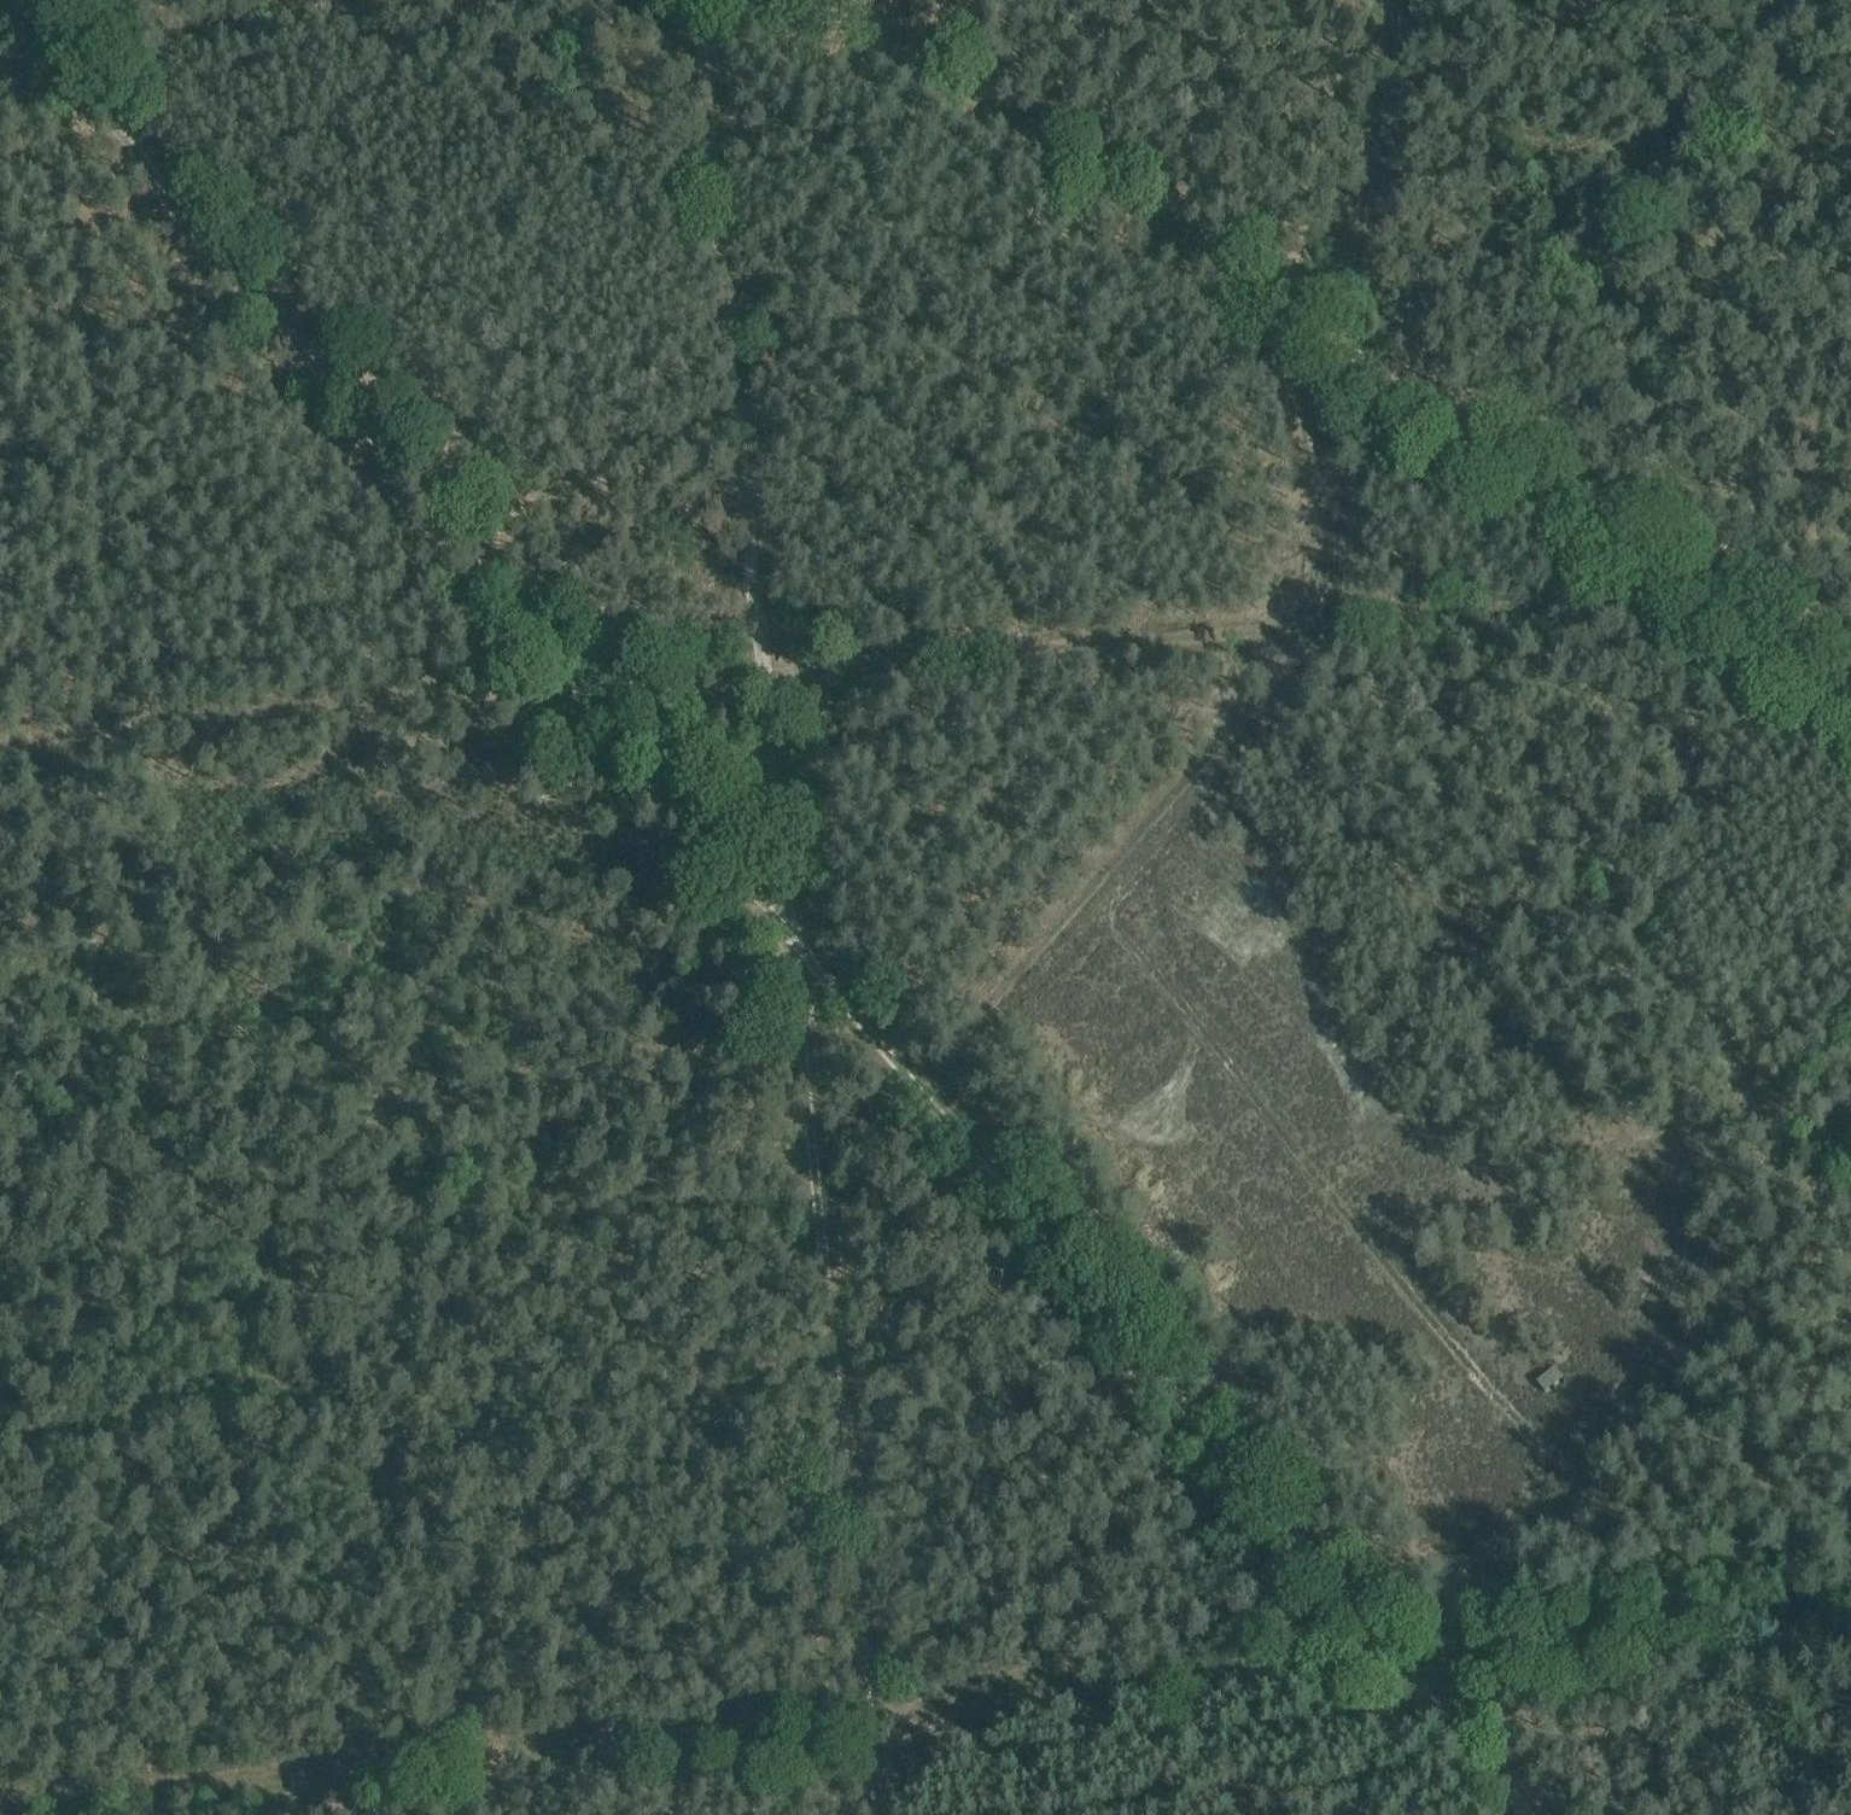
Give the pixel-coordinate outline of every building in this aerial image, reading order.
[(1546,1387),(1565,1378),(1559,1367),(1540,1376),(1546,1387)]
